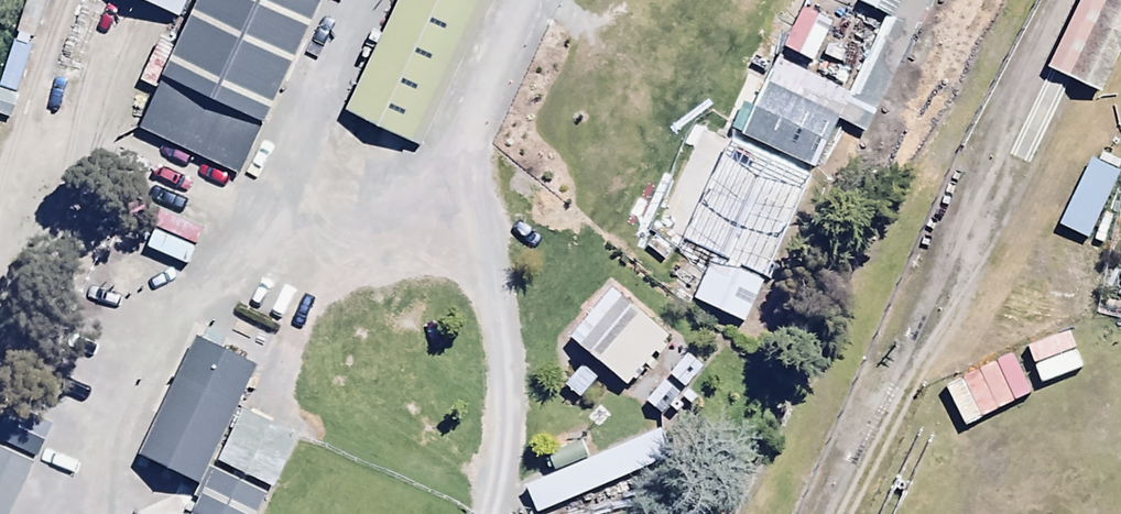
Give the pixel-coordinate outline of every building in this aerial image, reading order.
[(151,142),(249,183),(326,0),(210,0),(151,142)] [(169,8),(183,15),(190,0),(153,0),(169,8)] [(353,123),(430,155),(495,0),(405,0),(353,123)] [(857,4),(887,20),(896,4),(901,7),(905,0),(860,0),(857,4)] [(1047,69),(1101,94),(1120,52),(1120,0),(1080,0),(1047,69)] [(763,85),(740,137),(811,169),(846,93),(780,63),(769,88),(763,85)] [(808,180),(729,144),(683,242),(762,278),(808,180)] [(568,340),(623,387),(642,367),(650,374),(657,366),(649,359),(667,337),(611,290),(568,340)] [(260,367),(195,340),(142,466),(207,493),(260,367)] [(683,393),(701,371),(685,358),(667,379),(683,393)] [(563,389),(579,402),(597,380),(582,367),(563,389)] [(645,405),(659,418),(678,396),(664,383),(645,405)] [(535,513),(541,513),(671,460),(659,432),(525,488),(535,513)] [(0,449),(0,513),(8,513),(32,465),(0,449)] [(221,465),(201,513),(265,513),(276,487),(221,465)]
